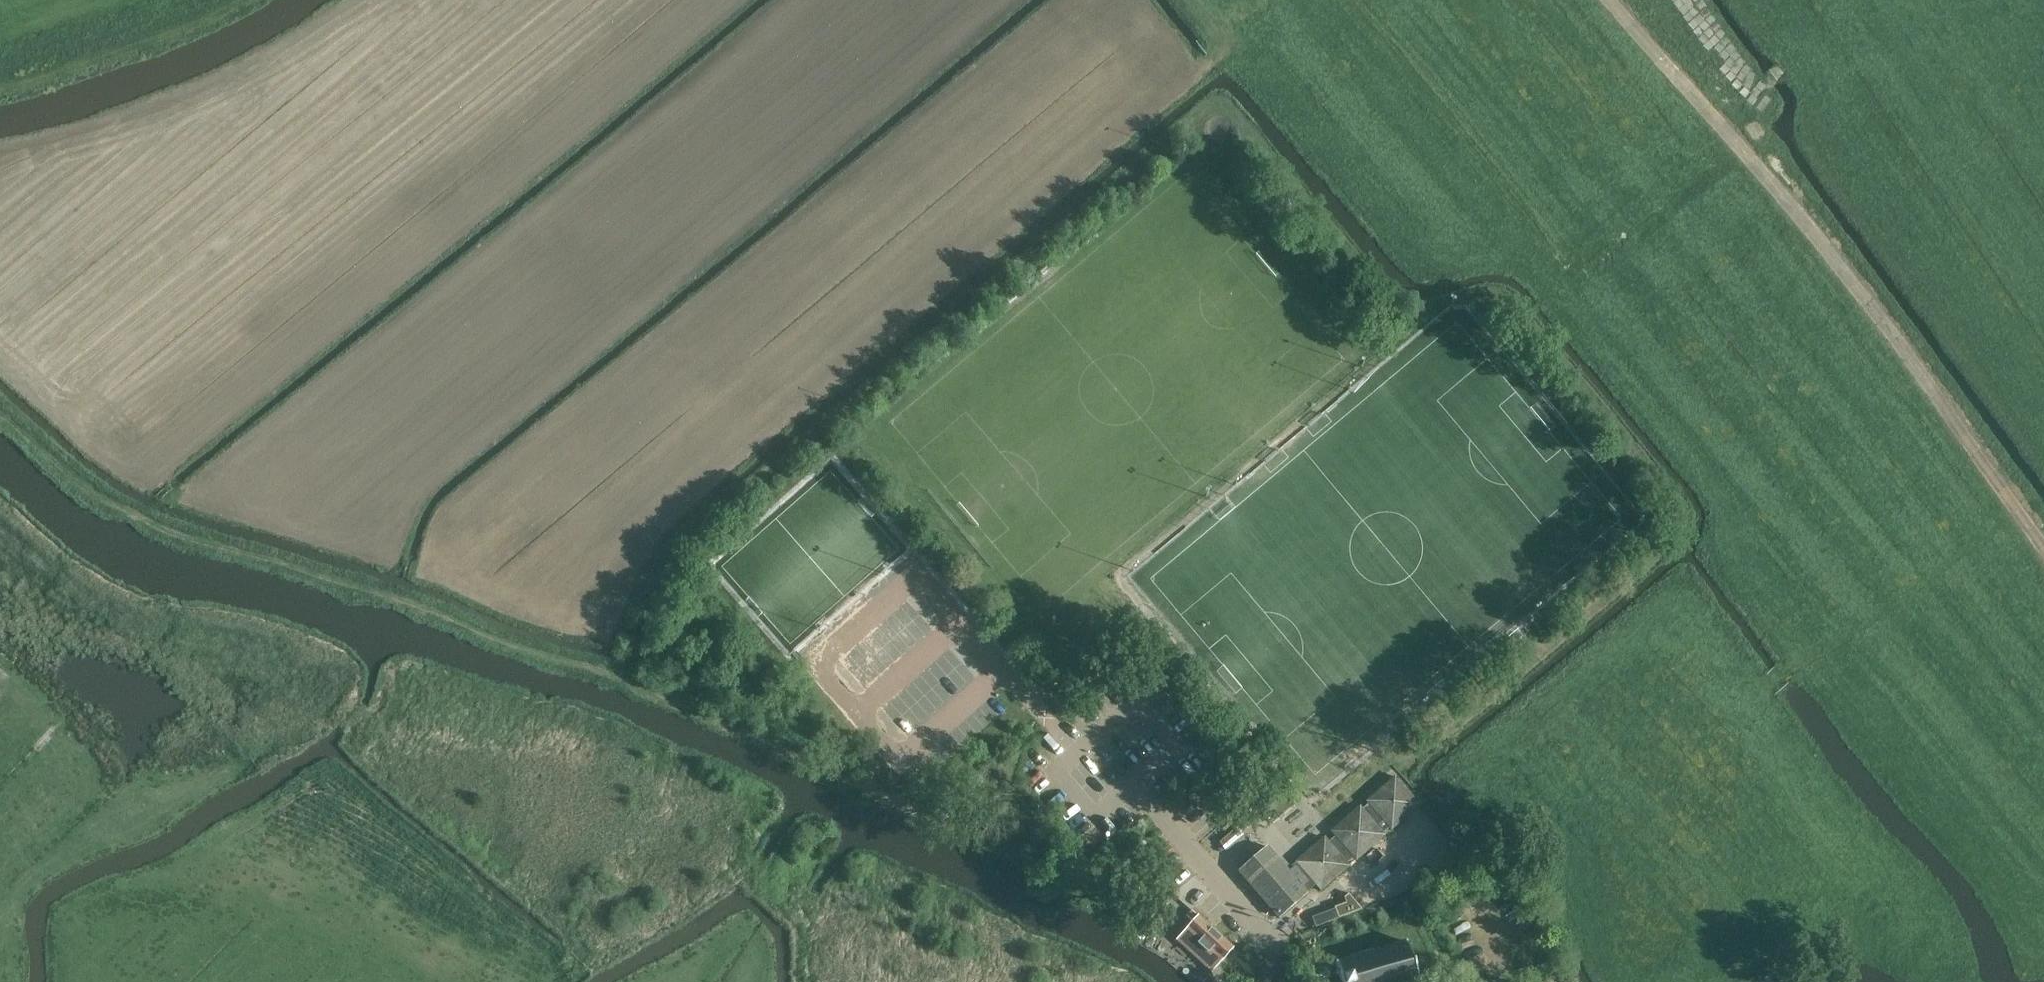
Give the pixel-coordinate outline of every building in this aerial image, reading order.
[(843,661),(865,686),(911,646),(901,635),(909,628),(897,614),(843,661)] [(1325,838),(1297,863),(1298,864),(1289,872),(1268,847),(1239,872),(1280,919),(1308,894),(1306,892),(1315,884),(1321,891),(1350,867),(1347,864),(1354,858),(1357,861),(1420,805),(1395,777),(1367,802),(1369,804),(1362,809),(1360,807),(1335,829),(1332,832),(1339,841),(1332,847),(1325,838)] [(1236,829),(1220,843),(1224,847),(1227,851),(1243,837),(1236,829)] [(1484,853),(1478,846),(1471,852),(1477,859),(1484,853)] [(1193,923),(1175,942),(1210,974),(1233,949),(1198,917),(1193,913),(1188,918),(1193,923)] [(1414,964),(1415,964),(1413,961),(1408,946),(1407,943),(1407,942),(1403,943),(1400,944),(1388,948),(1388,947),(1385,948),(1385,949),(1373,952),(1369,953),(1357,957),(1354,958),(1342,962),(1342,961),(1338,962),(1339,963),(1335,964),(1338,972),(1336,973),(1337,975),(1339,974),(1341,981),(1420,981),(1420,980),(1419,981),(1414,964)]
